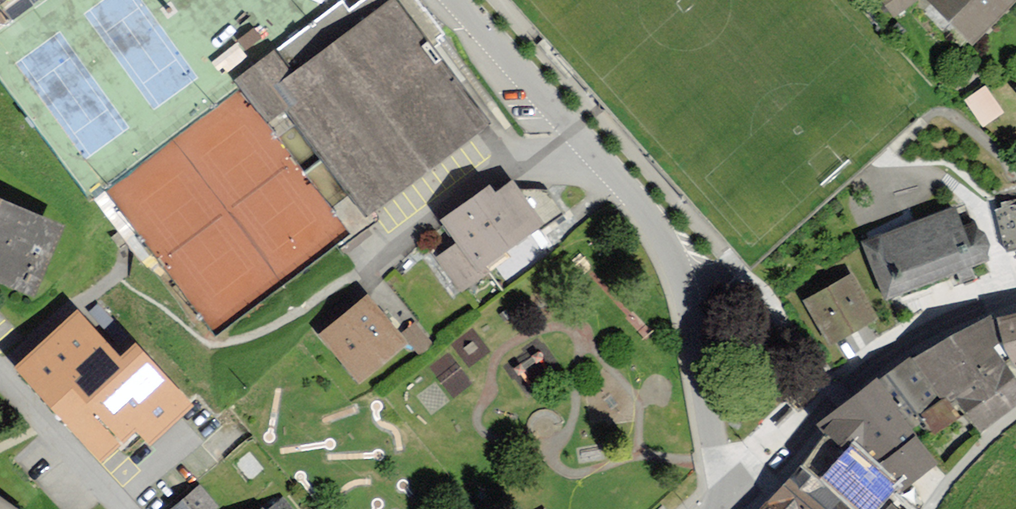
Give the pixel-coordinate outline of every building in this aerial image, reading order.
[(238,79),(269,119),(286,106),(367,211),(489,118),(399,0),(385,0),(359,20),(345,0),(342,0),(238,79)] [(894,14),(912,0),(884,0),(894,14)] [(972,41),(1014,0),(931,0),(972,41)] [(986,88),(967,101),(983,125),(1002,113),(986,88)] [(527,193),(543,220),(559,210),(544,183),(527,193)] [(445,221),(482,267),(541,221),(512,184),(495,197),(488,188),(445,221)] [(37,293),(63,229),(0,204),(0,278),(37,293)] [(917,223),(866,242),(887,298),(987,260),(974,224),(960,229),(952,210),(917,223)] [(846,277),(808,299),(833,343),(871,321),(846,277)] [(322,334),(360,380),(404,345),(366,298),(322,334)] [(994,318),(1015,366),(1015,365),(1015,313),(994,318)] [(994,318),(992,314),(906,360),(951,413),(969,435),(1015,403),(1015,368),(1015,366),(994,318)] [(120,361),(78,317),(27,368),(104,458),(137,426),(152,440),(186,403),(137,346),(120,361)] [(906,360),(874,386),(913,437),(917,442),(951,413),(906,360)] [(874,386),(824,440),(862,474),(913,437),(874,386)] [(824,440),(792,476),(827,507),(830,508),(883,508),(892,499),(862,474),(824,440)] [(759,508),(826,508),(827,507),(792,476),(759,508)] [(172,508),(216,508),(200,488),(172,508)] [(0,498),(0,508),(15,508),(0,498)] [(283,501),(274,508),(290,508),(283,501)]
